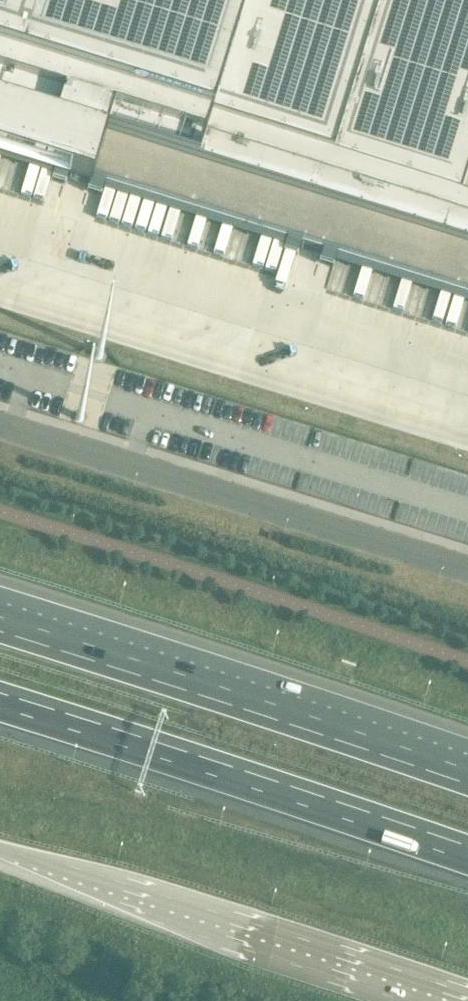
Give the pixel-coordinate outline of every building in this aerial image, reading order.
[(467,296),(467,205),(458,202),(467,170),(467,0),(0,0),(0,151),(467,296)]
